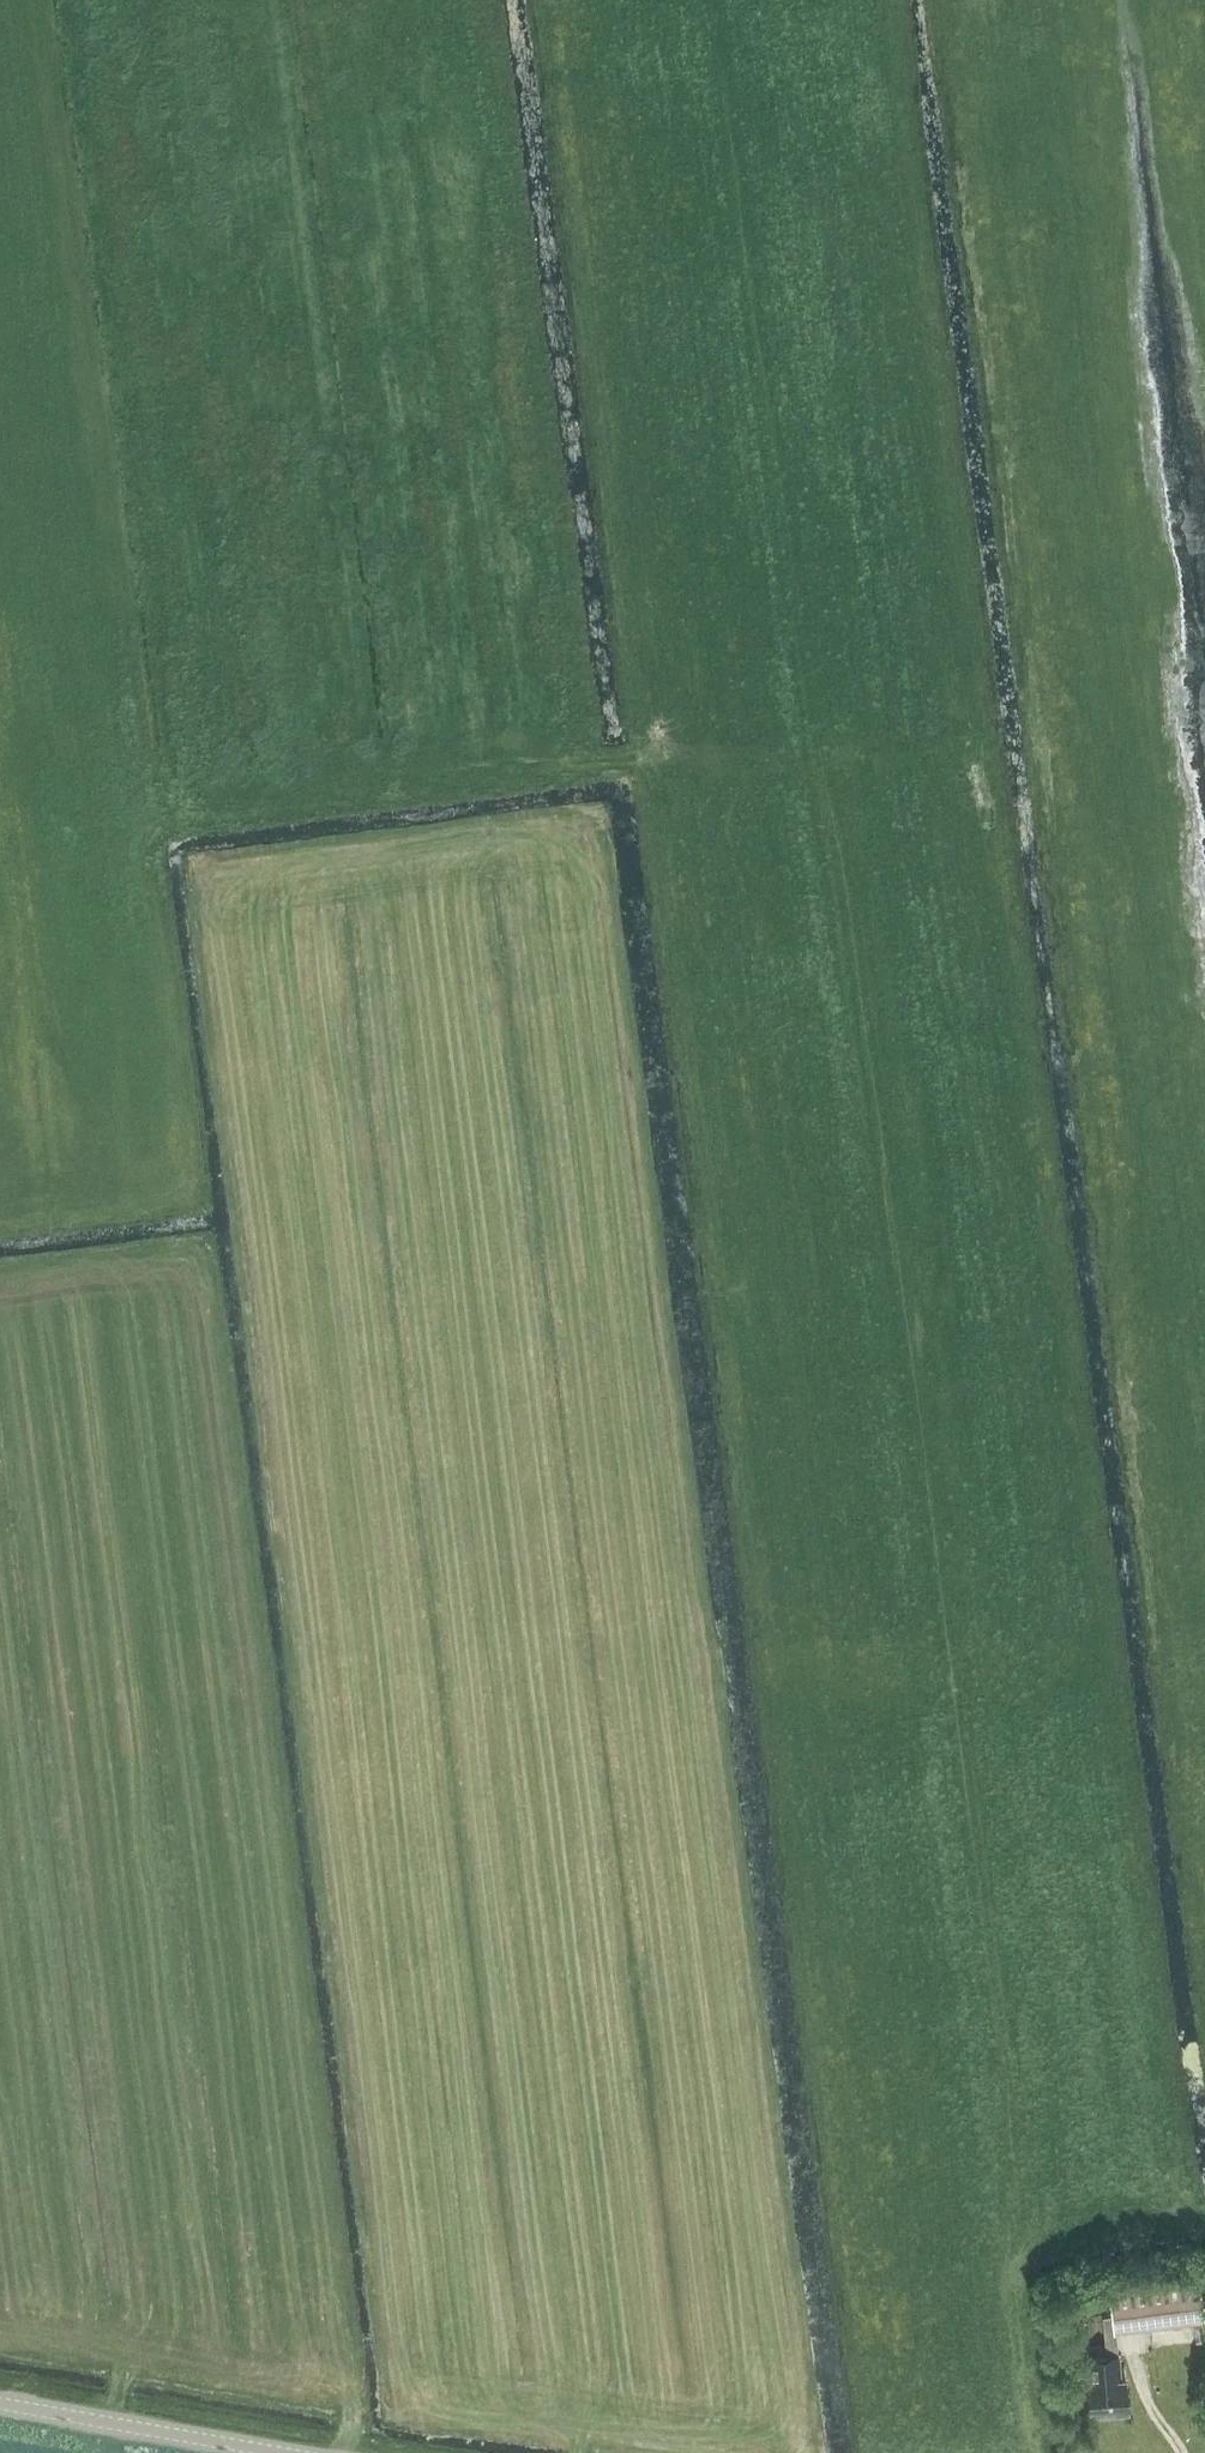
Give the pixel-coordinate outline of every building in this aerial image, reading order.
[(1115,2330),(1204,2318),(1199,2270),(1108,2282),(1115,2330)] [(1126,2380),(1120,2380),(1118,2355),(1088,2358),(1090,2383),(1088,2383),(1090,2410),(1128,2407),(1126,2380)]
